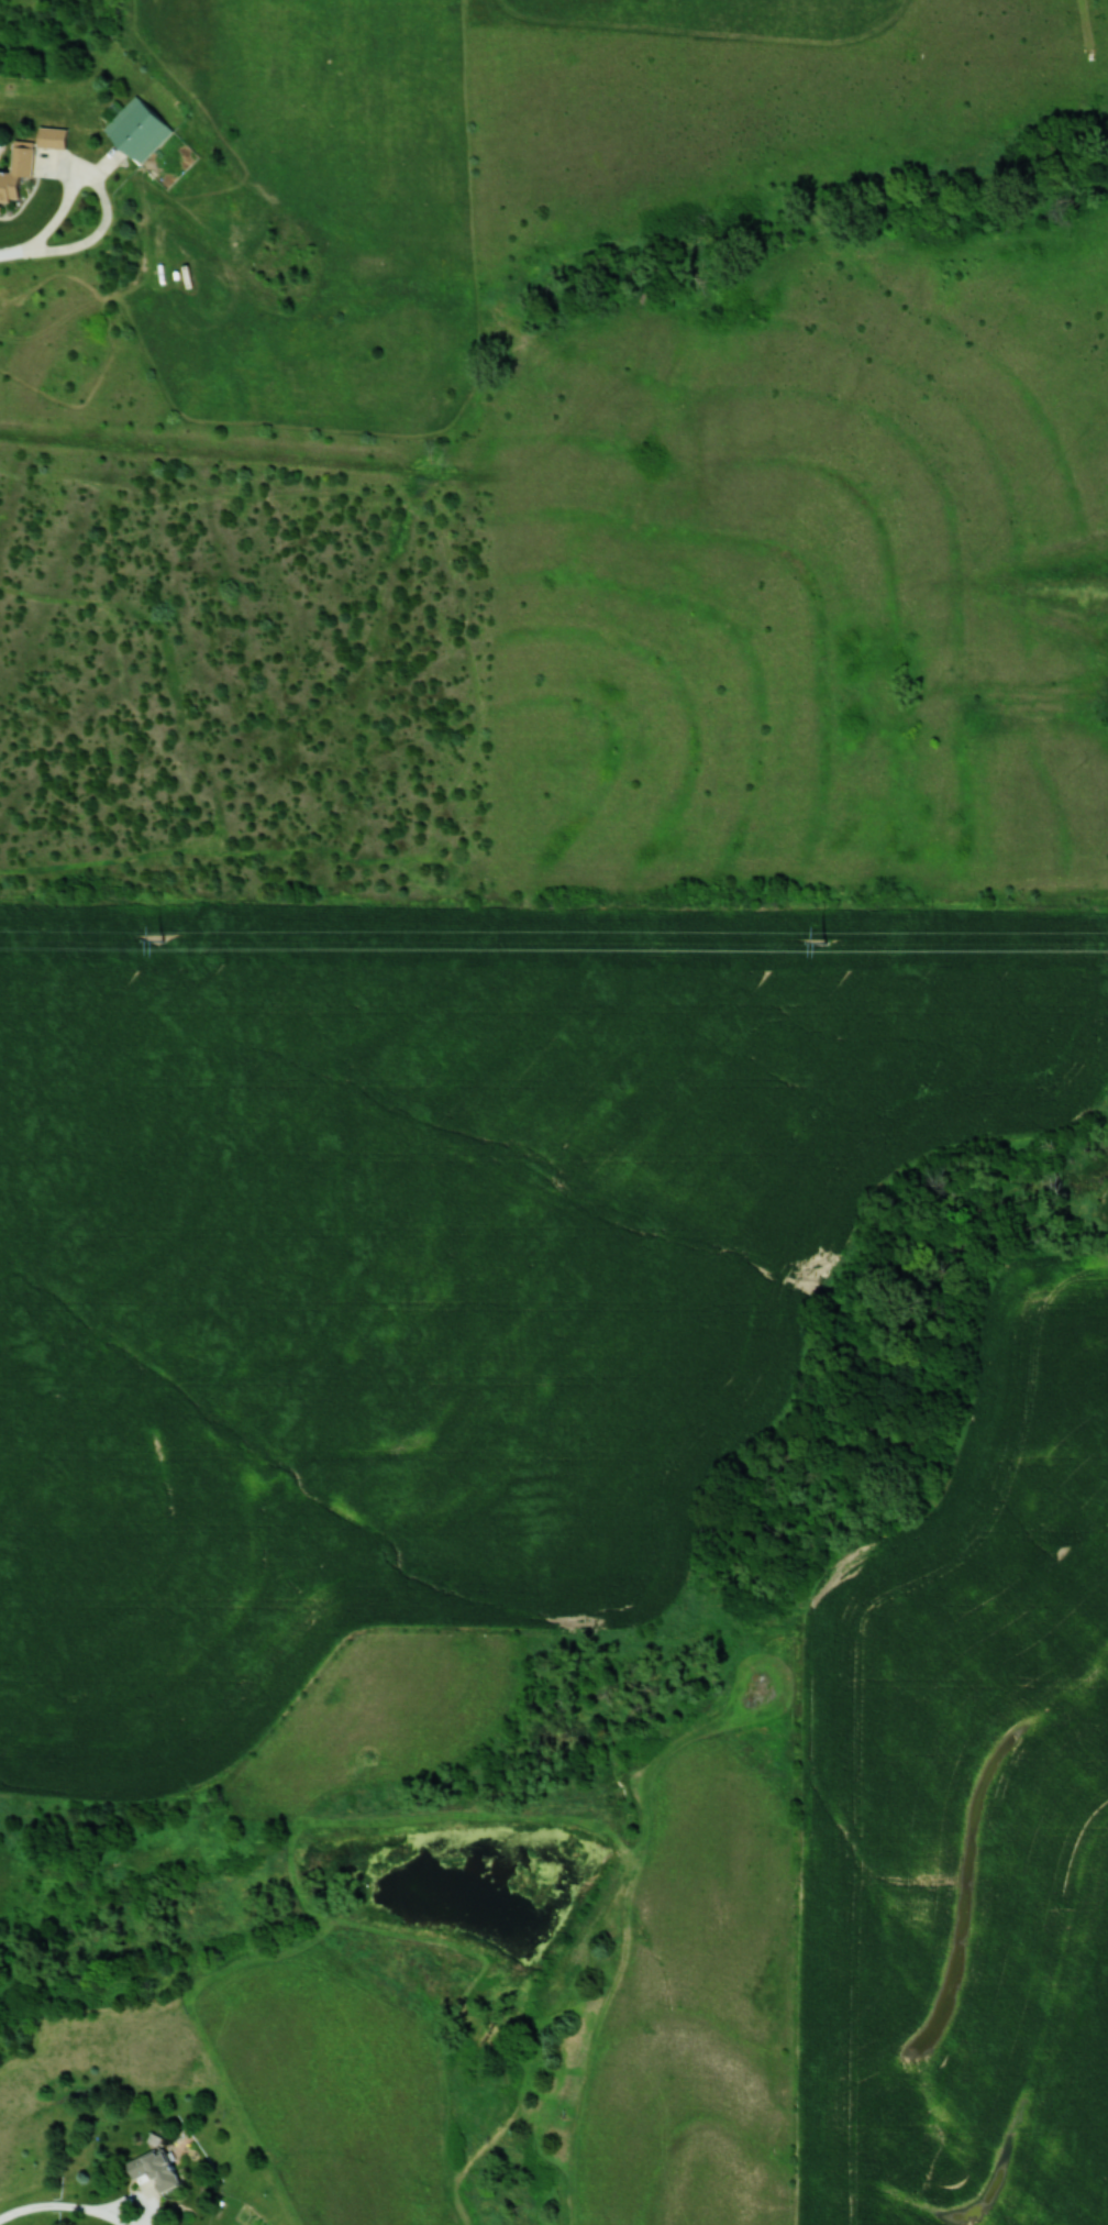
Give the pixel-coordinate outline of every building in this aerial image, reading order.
[(172,132),(135,96),(101,131),(138,167),(172,132)] [(37,148),(65,148),(65,127),(37,127),(37,148)] [(0,171),(0,201),(17,202),(19,176),(31,177),(34,142),(12,140),(9,172),(0,171)] [(177,2184),(159,2147),(123,2164),(131,2180),(147,2173),(157,2193),(177,2184)]
